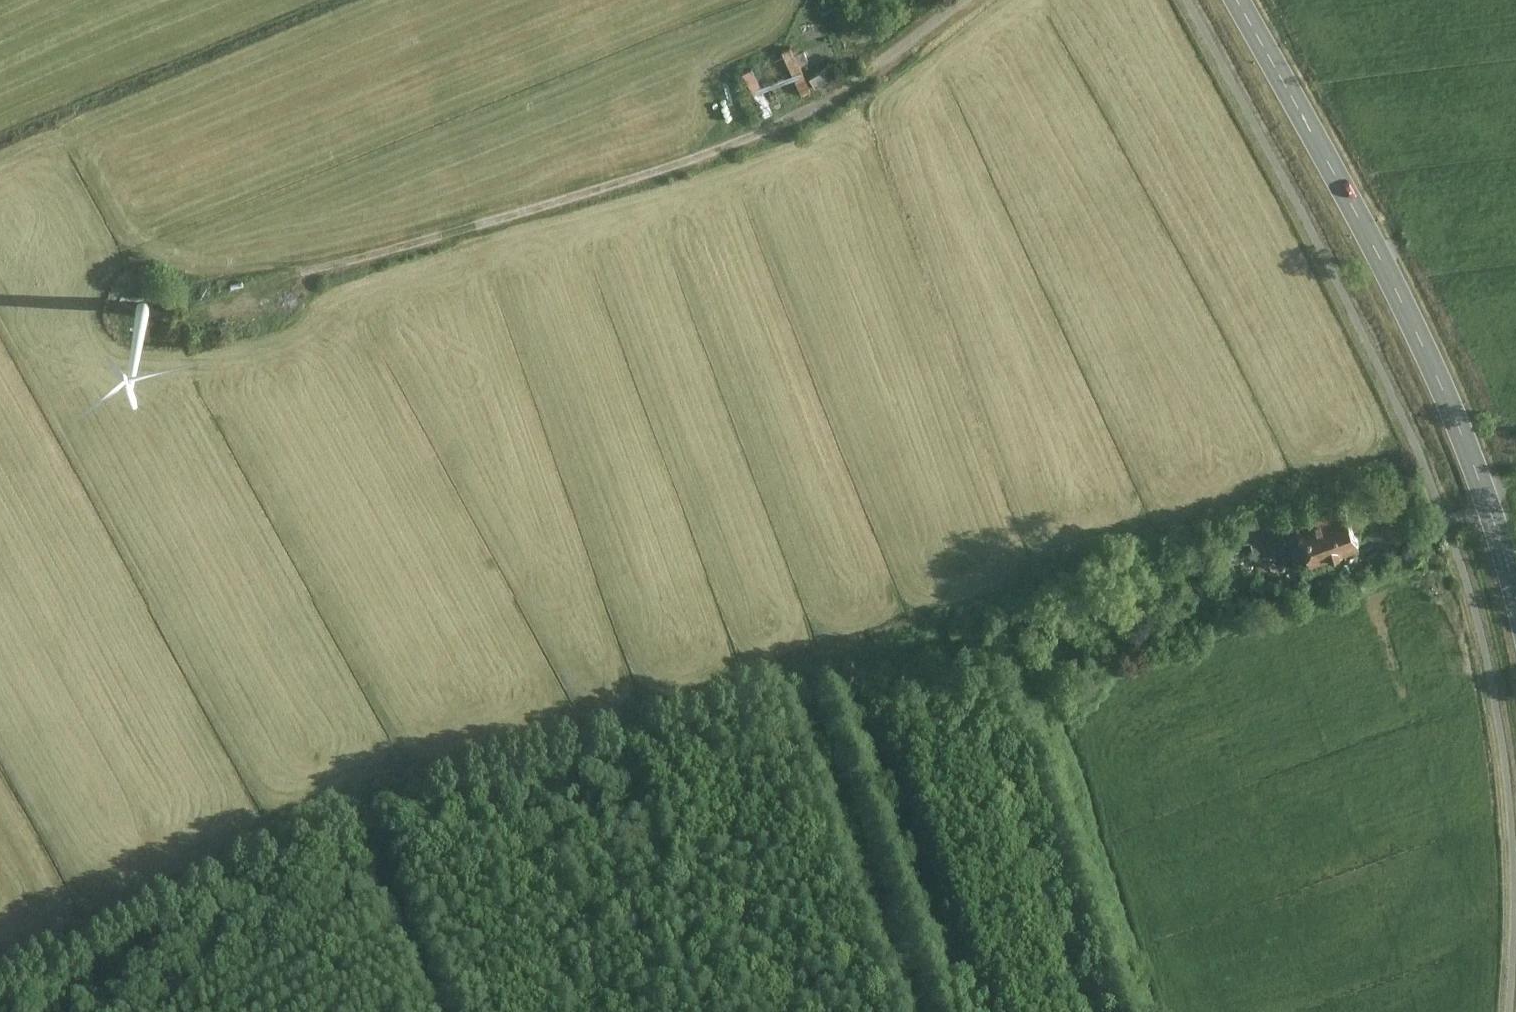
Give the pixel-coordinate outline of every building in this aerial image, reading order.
[(792,45),(783,49),(792,71),(801,67),(792,45)] [(829,67),(811,75),(815,84),(833,75),(829,67)] [(1350,499),(1302,516),(1303,520),(1315,554),(1316,557),(1365,541),(1350,499)] [(1260,549),(1292,538),(1287,525),(1280,503),(1248,514),(1260,549)] [(1303,558),(1315,554),(1303,520),(1287,525),(1292,538),(1299,560),(1303,558)]
